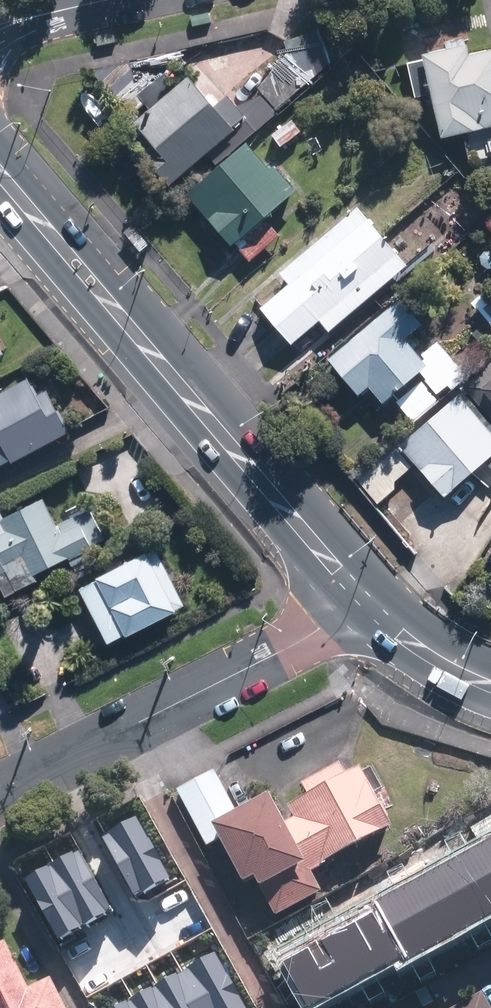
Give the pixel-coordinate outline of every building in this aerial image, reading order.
[(318,28),(284,39),(297,79),(313,74),(311,66),(329,60),(318,28)] [(467,42),(422,53),(423,55),(405,59),(412,94),(430,89),(441,136),(490,125),(490,48),(470,53),(467,42)] [(190,75),(136,121),(158,147),(146,157),(170,185),(236,129),(234,126),(241,120),(251,131),(273,112),(259,95),(242,110),(229,95),(216,106),(190,75)] [(293,117),(271,132),(280,143),(301,129),(293,117)] [(271,168),(247,142),(188,194),(233,244),(235,243),(250,260),(280,234),(264,217),(297,188),(276,164),(271,168)] [(328,330),(408,262),(356,203),(279,269),(288,281),(260,305),(291,341),(317,318),(328,330)] [(484,288),(471,300),(490,322),(490,296),(484,288)] [(400,297),(329,358),(359,393),(369,385),(383,402),(428,365),(405,338),(423,323),(400,297)] [(8,354),(0,338),(0,359),(8,354)] [(424,379),(434,392),(444,384),(447,387),(463,374),(435,341),(421,353),(435,371),(424,379)] [(461,383),(490,417),(490,416),(490,358),(461,383)] [(395,400),(411,418),(436,397),(421,379),(395,400)] [(67,432),(46,390),(35,395),(29,382),(0,396),(0,465),(67,432)] [(459,390),(400,440),(445,493),(490,454),(490,427),(459,390)] [(0,538),(0,585),(6,598),(36,582),(33,576),(67,559),(71,567),(93,555),(89,547),(102,541),(87,512),(56,528),(42,501),(3,521),(9,533),(0,538)] [(129,632),(130,635),(189,605),(158,547),(100,577),(102,581),(84,589),(111,641),(129,632)] [(175,786),(205,842),(218,835),(243,882),(254,876),(274,913),(321,888),(310,867),(392,823),(360,763),(346,771),(339,758),(300,779),(307,791),(287,802),(293,814),(287,817),(272,789),(236,809),(213,765),(175,786)] [(170,877),(136,817),(102,836),(136,896),(170,877)] [(301,1007),(327,1007),(449,939),(490,916),(490,834),(376,899),(380,906),(276,964),(301,1007)] [(111,908),(78,850),(53,864),(85,922),(111,908)] [(58,938),(85,922),(53,864),(25,880),(58,938)] [(6,939),(0,943),(0,1007),(68,1007),(53,978),(32,989),(6,939)] [(202,1007),(246,1007),(214,951),(192,964),(181,970),(202,1007)] [(157,983),(172,1007),(202,1007),(181,970),(157,983)] [(136,1007),(172,1007),(157,983),(131,998),(136,1007)] [(485,988),(449,1007),(490,1007),(490,999),(485,988)] [(112,1007),(136,1007),(131,998),(112,1007)]
